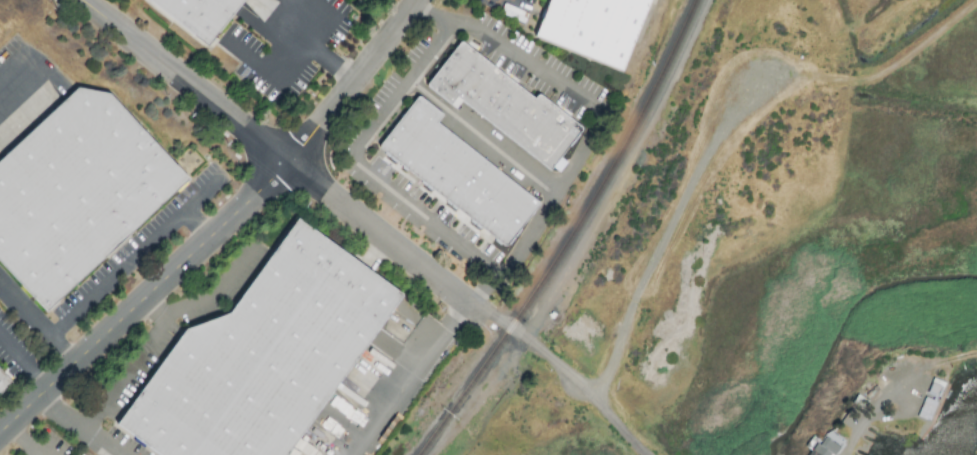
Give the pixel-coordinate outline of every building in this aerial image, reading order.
[(215,48),(253,0),(154,0),(215,48)] [(624,74),(653,0),(553,0),(537,40),(624,74)] [(552,173),(586,131),(542,97),(537,102),(463,44),(428,88),(452,108),(459,99),(552,173)] [(0,165),(0,263),(49,316),(192,183),(112,96),(79,92),(0,165)] [(542,207),(507,250),(380,150),(421,98),(445,118),(439,126),(542,207)] [(118,429),(154,454),(291,454),(405,299),(300,223),(231,317),(188,333),(118,429)] [(15,387),(0,371),(0,401),(15,387)] [(845,441),(828,430),(821,442),(812,436),(805,447),(811,451),(808,454),(836,454),(845,441)] [(304,454),(324,454),(299,439),(293,448),(304,454)]
